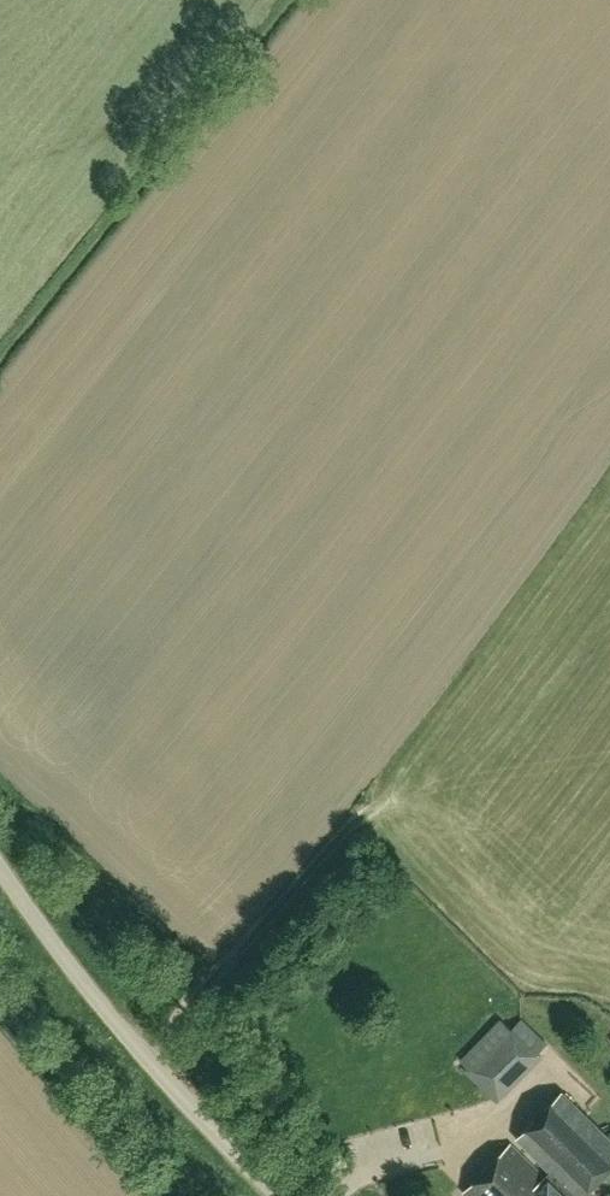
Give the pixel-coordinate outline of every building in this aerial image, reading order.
[(500,1020),(462,1060),(469,1067),(466,1070),(497,1100),(539,1057),(536,1054),(546,1043),(522,1019),(511,1030),(500,1020)] [(467,1195),(582,1195),(609,1167),(609,1139),(562,1093),(517,1139),(550,1171),(542,1179),(509,1147),(464,1193),(467,1195)]
